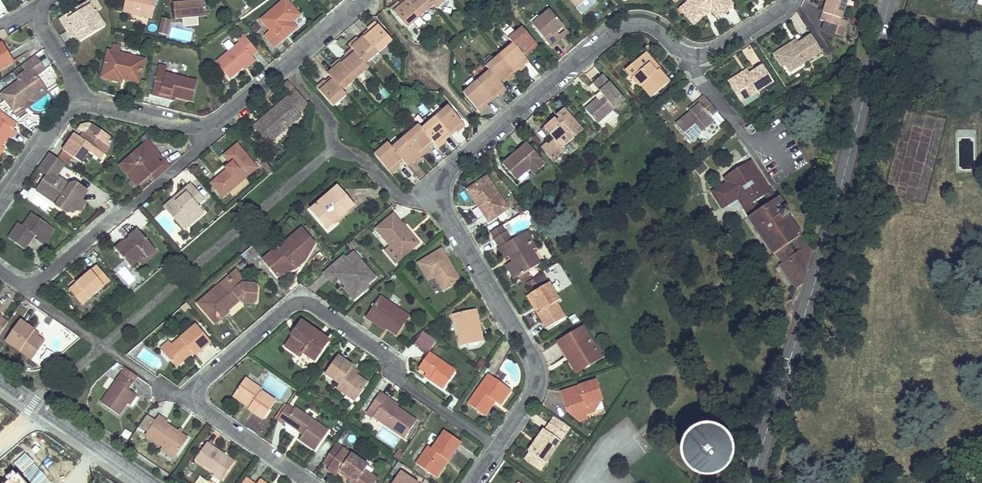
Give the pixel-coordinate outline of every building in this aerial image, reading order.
[(79,38),(84,44),(107,29),(98,15),(103,11),(96,0),(94,0),(62,22),(69,33),(74,29),(79,38)] [(122,12),(152,19),(156,0),(125,0),(122,12)] [(204,0),(174,4),(175,19),(206,16),(204,0)] [(293,7),(288,0),(285,0),(262,18),(271,30),(265,35),(275,47),(298,29),(293,22),(300,16),(293,7)] [(421,17),(407,0),(404,0),(393,10),(407,28),(421,17)] [(434,5),(429,0),(407,0),(421,17),(434,5)] [(448,0),(429,0),(434,5),(437,9),(448,0)] [(576,8),(586,0),(569,0),(576,8)] [(594,0),(586,0),(576,8),(582,15),(596,3),(594,0)] [(728,0),(689,0),(678,9),(689,23),(708,7),(719,19),(733,7),(728,0)] [(823,12),(839,18),(834,34),(842,37),(847,21),(841,18),(847,0),(827,0),(823,12)] [(708,7),(689,23),(692,26),(709,11),(717,21),(719,19),(708,7)] [(563,28),(548,11),(531,26),(550,48),(558,41),(553,35),(563,28)] [(167,37),(170,21),(160,19),(157,35),(167,37)] [(377,23),(363,35),(379,53),(392,42),(377,23)] [(174,28),(172,38),(189,42),(192,32),(174,28)] [(512,45),(523,58),(536,47),(520,28),(507,39),(512,45)] [(69,33),(74,41),(79,38),(74,29),(69,33)] [(240,42),(216,62),(230,79),(243,68),(254,59),(252,56),(257,52),(243,35),(238,40),(240,42)] [(363,35),(350,46),(353,50),(365,64),(379,53),(363,35)] [(820,52),(809,37),(798,45),(779,57),(784,66),(789,73),(820,52)] [(780,69),(784,66),(779,57),(798,45),(796,40),(772,56),(780,69)] [(12,62),(1,44),(0,45),(0,70),(12,62)] [(527,63),(523,58),(512,45),(499,55),(515,73),(527,63)] [(112,52),(109,51),(102,77),(122,82),(123,79),(124,74),(141,78),(145,60),(120,54),(122,48),(113,46),(112,52)] [(353,50),(340,61),(356,80),(369,69),(365,64),(353,50)] [(659,68),(645,52),(641,56),(655,72),(657,70),(659,68)] [(502,85),(515,73),(499,55),(486,66),(490,70),(502,85)] [(650,99),(668,83),(657,70),(655,72),(641,56),(625,70),(650,99)] [(46,93),(35,77),(45,71),(35,57),(21,66),(25,72),(16,78),(19,82),(1,94),(13,112),(30,100),(33,102),(46,93)] [(256,60),(254,59),(243,68),(245,70),(256,60)] [(327,72),(331,77),(343,91),(356,80),(340,61),(327,72)] [(774,82),(763,65),(750,73),(731,85),(742,102),(774,82)] [(166,75),(168,68),(158,66),(152,95),(160,96),(160,93),(176,96),(192,100),(196,81),(166,75)] [(750,73),(747,69),(728,81),(731,85),(750,73)] [(505,89),(502,85),(490,70),(477,82),(492,100),(505,89)] [(123,79),(139,83),(141,78),(124,74),(123,79)] [(623,100),(602,75),(592,84),(602,95),(584,111),(596,124),(598,122),(612,110),(623,100)] [(343,91),(331,77),(317,89),(332,107),(347,95),(343,91)] [(478,111),(492,100),(477,82),(464,93),(478,111)] [(295,91),(288,83),(283,87),(290,95),(295,91)] [(309,106),(296,92),(288,99),(277,108),(279,111),(269,119),(267,116),(260,122),(275,139),(302,117),(300,114),(309,106)] [(717,113),(703,97),(697,102),(698,104),(690,111),(675,124),(690,141),(714,121),(711,118),(717,113)] [(698,104),(697,102),(688,109),(690,111),(698,104)] [(447,106),(435,117),(450,135),(463,124),(447,106)] [(279,111),(277,108),(267,116),(269,119),(279,111)] [(582,131),(563,109),(556,115),(558,118),(555,120),(554,118),(541,130),(547,136),(549,134),(554,140),(548,145),(558,156),(561,154),(561,150),(560,149),(562,147),(575,136),(576,136),(582,131)] [(616,114),(612,110),(598,122),(602,126),(616,114)] [(0,111),(0,146),(0,145),(7,136),(10,138),(15,131),(13,130),(18,123),(0,111)] [(724,121),(717,113),(711,118),(714,121),(718,126),(724,121)] [(435,117),(432,119),(448,137),(450,135),(435,117)] [(432,119),(421,129),(433,143),(436,147),(448,137),(432,119)] [(275,139),(260,122),(254,126),(269,144),(275,139)] [(103,152),(106,148),(109,145),(105,142),(109,137),(92,124),(81,139),(74,134),(63,150),(80,163),(88,152),(93,155),(99,148),(103,152)] [(418,125),(405,136),(421,154),(433,143),(421,129),(418,125)] [(405,136),(391,147),(403,160),(407,166),(421,154),(405,136)] [(163,161),(147,142),(143,145),(151,155),(159,165),(163,161)] [(403,160),(391,147),(387,142),(373,154),(389,172),(403,160)] [(547,143),(541,148),(555,163),(560,158),(558,156),(548,145),(547,143)] [(226,155),(229,159),(232,162),(225,167),(227,169),(211,183),(223,197),(258,168),(238,144),(226,155)] [(544,165),(526,144),(501,165),(515,181),(527,171),(531,168),(534,173),(544,165)] [(159,165),(151,155),(143,145),(121,163),(138,183),(148,174),(153,180),(168,167),(163,161),(159,165)] [(93,155),(98,159),(103,152),(99,148),(93,155)] [(64,163),(49,153),(38,169),(46,174),(35,189),(56,204),(55,205),(65,213),(70,207),(76,205),(80,199),(86,191),(75,183),(68,185),(55,176),(64,163)] [(730,180),(715,190),(725,206),(740,196),(747,206),(746,207),(752,215),(750,216),(774,253),(777,251),(784,261),(781,263),(783,266),(797,287),(801,289),(812,252),(807,245),(806,246),(800,236),(801,235),(788,215),(790,213),(779,196),(778,196),(772,186),(771,187),(752,158),(727,175),(730,180)] [(269,175),(273,171),(264,161),(262,163),(260,164),(269,175)] [(119,165),(135,185),(138,183),(121,163),(119,165)] [(509,208),(487,175),(470,187),(481,204),(478,207),(489,222),(509,208)] [(174,199),(164,207),(178,223),(183,219),(189,226),(204,213),(197,204),(203,199),(191,184),(183,191),(186,194),(176,202),(174,199)] [(481,204),(470,187),(466,190),(478,207),(481,204)] [(342,190),(336,193),(329,195),(331,200),(325,203),(323,200),(311,210),(324,225),(331,219),(337,217),(339,220),(350,210),(342,190)] [(350,210),(356,205),(342,190),(350,210)] [(186,194),(183,191),(174,199),(176,202),(186,194)] [(84,202),(80,199),(76,205),(70,207),(65,213),(77,211),(84,202)] [(528,209),(523,204),(516,209),(519,214),(528,209)] [(409,233),(394,214),(375,229),(389,247),(399,260),(415,246),(406,235),(409,233)] [(53,231),(31,215),(22,228),(18,225),(9,238),(25,249),(35,236),(39,238),(38,241),(43,245),(53,231)] [(324,225),(328,229),(339,220),(337,217),(331,219),(324,225)] [(189,226),(183,219),(178,223),(184,230),(189,226)] [(536,248),(527,231),(512,240),(506,231),(506,232),(502,225),(492,231),(496,238),(494,239),(499,248),(497,249),(504,260),(513,254),(516,260),(510,263),(518,277),(526,272),(528,272),(525,268),(533,263),(527,253),(532,250),(536,248)] [(130,267),(134,263),(139,260),(137,257),(143,252),(146,256),(155,250),(136,229),(128,236),(131,239),(126,244),(123,240),(114,248),(130,267)] [(278,247),(263,260),(278,277),(297,268),(304,262),(315,245),(301,230),(280,248),(278,247)] [(406,235),(415,246),(418,244),(409,233),(406,235)] [(126,244),(131,239),(128,236),(123,240),(126,244)] [(399,260),(389,247),(384,251),(394,264),(399,260)] [(442,250),(420,263),(430,280),(435,277),(443,290),(460,280),(442,250)] [(540,264),(532,250),(527,253),(533,263),(525,268),(528,272),(540,264)] [(374,278),(354,254),(346,261),(343,257),(324,275),(331,283),(337,278),(341,275),(350,285),(346,288),(354,296),(366,286),(374,278)] [(518,277),(510,263),(506,266),(514,280),(518,277)] [(69,288),(76,296),(83,305),(111,281),(97,264),(69,288)] [(258,288),(257,286),(255,284),(243,283),(244,278),(237,270),(230,276),(230,280),(221,287),(219,284),(199,301),(213,318),(220,312),(223,316),(230,311),(229,309),(241,299),(243,301),(253,303),(257,300),(258,288)] [(521,283),(530,278),(526,272),(518,277),(521,283)] [(341,275),(337,278),(346,288),(350,285),(341,275)] [(230,280),(230,276),(219,284),(221,287),(230,280)] [(559,300),(549,283),(530,294),(540,312),(537,314),(547,329),(565,318),(556,302),(559,300)] [(368,289),(366,286),(354,296),(346,288),(344,290),(354,302),(368,289)] [(530,294),(526,297),(537,314),(540,312),(530,294)] [(366,319),(374,324),(376,321),(386,328),(397,335),(410,316),(381,296),(366,319)] [(477,309),(473,310),(478,332),(482,332),(477,309)] [(473,310),(455,314),(462,347),(484,342),(482,332),(478,332),(473,310)] [(220,312),(213,318),(216,322),(223,316),(220,312)] [(37,338),(32,334),(34,331),(20,321),(5,342),(32,361),(34,359),(43,346),(45,343),(37,338)] [(374,324),(384,331),(386,328),(376,321),(374,324)] [(319,335),(301,322),(294,333),(295,334),(285,347),(299,357),(302,353),(313,362),(325,344),(316,338),(319,335)] [(177,366),(193,352),(195,354),(211,340),(197,324),(173,345),(165,352),(177,366)] [(582,327),(557,343),(566,357),(568,356),(578,371),(595,361),(590,352),(596,349),(582,327)] [(316,338),(325,344),(328,341),(319,335),(316,338)] [(170,341),(162,348),(165,352),(173,345),(170,341)] [(48,350),(43,346),(34,359),(39,362),(48,350)] [(596,349),(590,352),(595,361),(601,357),(596,349)] [(177,366),(179,368),(195,354),(193,352),(177,366)] [(420,367),(428,373),(433,376),(430,380),(444,390),(456,372),(430,353),(420,367)] [(564,358),(574,374),(578,371),(568,356),(566,357),(564,358)] [(353,367),(338,357),(326,374),(341,385),(338,389),(348,396),(350,392),(359,397),(369,384),(355,375),(350,371),(353,367)] [(102,403),(120,415),(127,403),(134,394),(129,390),(137,377),(125,369),(117,382),(110,391),(102,403)] [(510,389),(490,375),(469,406),(481,414),(484,409),(487,408),(492,401),(495,402),(499,405),(510,389)] [(262,391),(246,379),(234,395),(250,406),(248,410),(263,420),(276,402),(261,392),(262,391)] [(114,380),(107,389),(110,391),(117,382),(114,380)] [(595,381),(562,392),(567,411),(580,422),(587,420),(585,415),(593,412),(590,404),(601,401),(595,381)] [(359,397),(350,392),(348,396),(356,402),(359,397)] [(130,405),(136,395),(134,394),(127,403),(130,405)] [(388,398),(381,394),(370,408),(377,413),(374,417),(404,439),(417,422),(397,408),(386,401),(388,398)] [(250,406),(234,395),(233,398),(248,410),(250,406)] [(399,406),(388,398),(386,401),(397,408),(399,406)] [(485,417),(495,402),(492,401),(487,408),(484,409),(481,414),(485,417)] [(294,410),(287,405),(277,420),(284,425),(285,424),(303,436),(300,440),(315,451),(328,432),(295,408),(294,410)] [(189,439),(166,424),(168,422),(159,416),(146,435),(177,456),(189,439)] [(569,426),(554,416),(544,430),(542,429),(526,452),(528,453),(544,464),(569,426)] [(428,448),(415,466),(432,477),(444,461),(447,463),(460,444),(444,432),(431,450),(428,448)] [(692,451),(692,454),(692,456),(693,459),(694,461),(696,463),(698,465),(700,466),(702,467),(705,468),(707,467),(710,467),(712,466),(715,464),(716,462),(718,460),(719,458),(719,455),(719,453),(719,450),(718,448),(717,445),(715,444),(713,442),(710,441),(708,440),(705,440),(703,440),(700,441),(698,443),(696,444),(694,446),(693,449),(692,451)] [(222,479),(234,462),(208,443),(195,460),(214,474),(222,479)] [(337,444),(323,463),(329,468),(343,448),(337,444)] [(343,448),(329,468),(327,471),(336,477),(339,473),(353,482),(377,482),(379,480),(365,470),(368,466),(343,448)] [(544,464),(528,453),(523,460),(539,471),(544,464)] [(432,477),(435,479),(447,463),(444,461),(432,477)] [(400,472),(393,482),(416,482),(400,472)] [(218,482),(219,482),(222,479),(214,474),(211,478),(218,482)]
